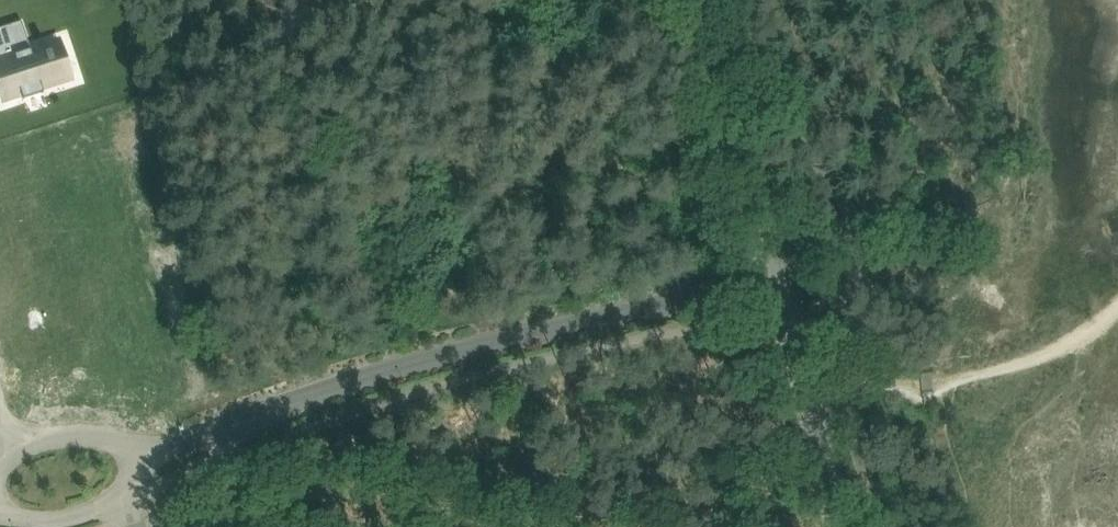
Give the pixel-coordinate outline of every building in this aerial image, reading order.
[(26,52),(0,60),(0,81),(2,80),(8,99),(22,94),(24,99),(44,92),(43,88),(62,82),(50,44),(26,52)]
